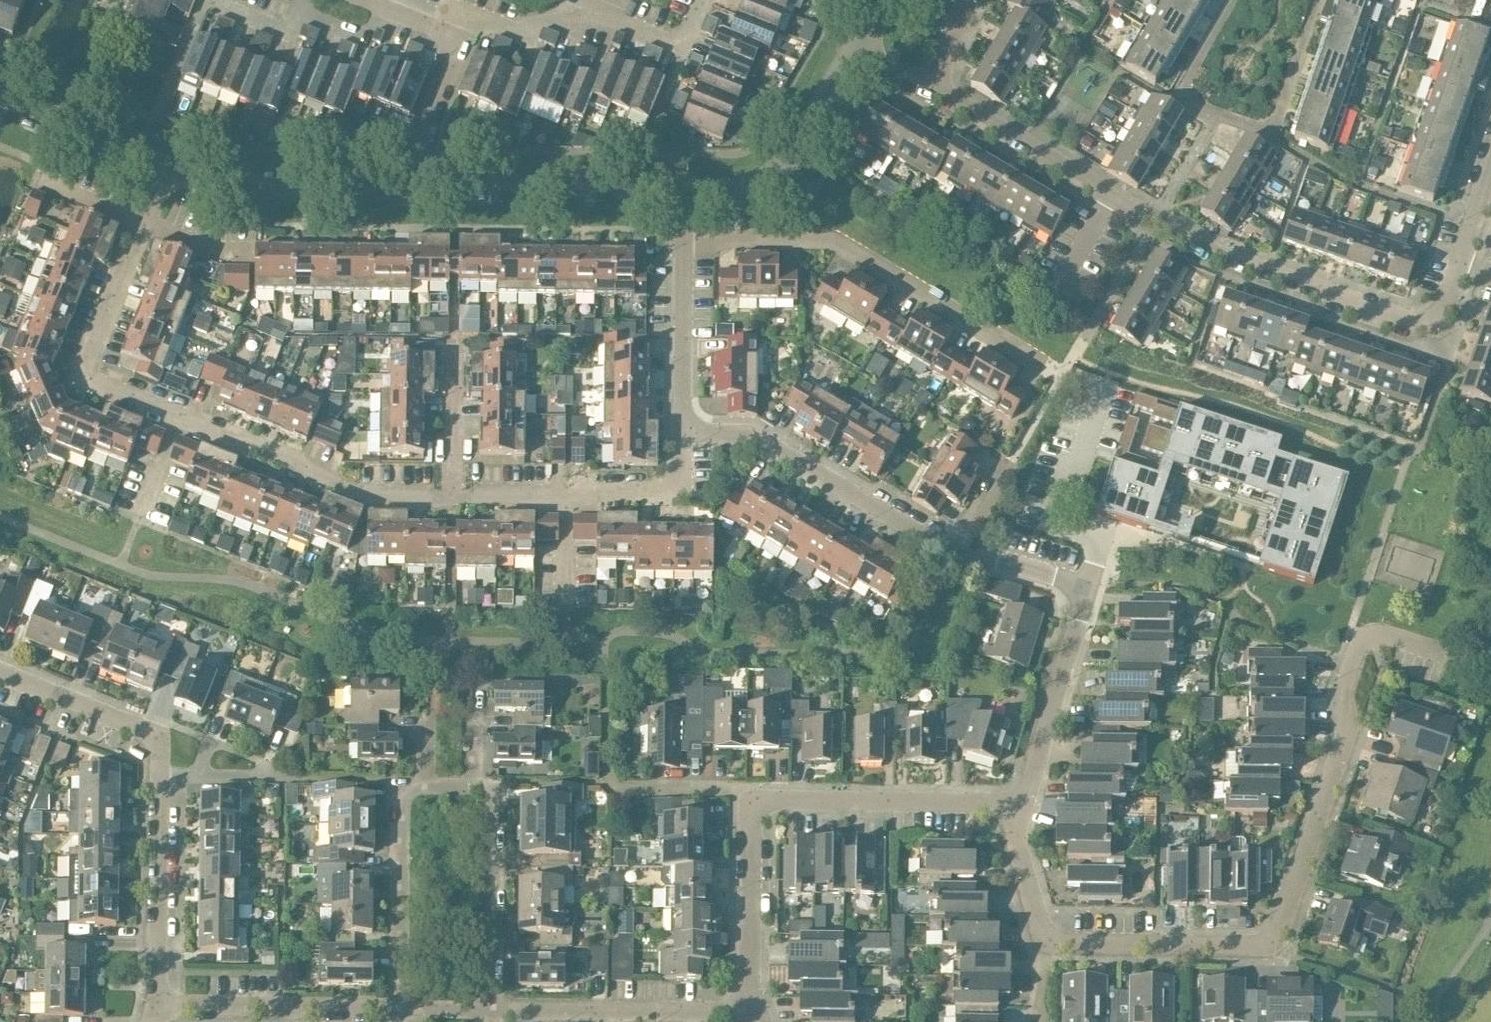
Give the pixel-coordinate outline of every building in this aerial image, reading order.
[(26,3),(19,0),(2,0),(0,5),(0,32),(12,37),(26,3)] [(179,0),(127,0),(127,1),(166,16),(169,8),(189,16),(193,6),(179,0)] [(784,12),(755,0),(746,0),(739,16),(776,31),(784,12)] [(789,0),(755,0),(784,12),(789,0)] [(1039,0),(1011,0),(1007,6),(1015,11),(1015,10),(1038,23),(1044,12),(1048,15),(1053,8),(1039,0)] [(1053,8),(1057,1),(1056,0),(1039,0),(1053,8)] [(1114,5),(1126,12),(1132,2),(1130,0),(1117,0),(1114,5)] [(1206,0),(1159,0),(1120,65),(1155,86),(1206,0)] [(1384,0),(1342,0),(1294,139),(1332,153),(1384,0)] [(162,26),(166,16),(127,1),(119,21),(178,44),(182,34),(162,26)] [(1039,39),(1046,28),(1038,23),(1015,10),(1015,11),(1004,29),(1039,49),(1043,42),(1039,39)] [(716,29),(720,21),(707,16),(704,24),(716,29)] [(768,51),(776,31),(739,16),(732,34),(731,35),(760,47),(759,47),(768,51)] [(223,32),(227,20),(219,17),(215,29),(223,32)] [(230,35),(235,23),(227,20),(223,32),(230,35)] [(1394,20),(1390,32),(1401,36),(1405,23),(1394,20)] [(713,37),(716,29),(704,24),(701,32),(713,37)] [(1433,203),(1490,38),(1452,25),(1395,190),(1433,203)] [(308,41),(312,29),(304,26),(299,37),(307,40),(308,41)] [(202,84),(217,47),(223,32),(215,29),(209,43),(197,39),(182,76),(202,84)] [(315,44),(320,32),(312,29),(308,41),(315,44)] [(381,44),(386,33),(386,32),(378,29),(373,41),(381,44)] [(547,44),(551,33),(543,29),(538,41),(547,44)] [(1039,49),(1004,29),(993,47),(1023,65),(1030,54),(1035,56),(1039,49)] [(752,65),(759,47),(760,47),(731,35),(732,34),(723,30),(715,50),(752,65)] [(260,47),(265,35),(257,32),(252,44),(260,47)] [(554,48),(559,36),(551,33),(547,44),(554,48)] [(620,49),(625,37),(617,33),(612,45),(620,49)] [(268,50),(273,39),(273,38),(265,35),(260,47),(268,50)] [(500,52),(505,39),(497,36),(492,48),(500,52)] [(508,55),(512,43),(513,43),(505,39),(500,52),(508,55)] [(306,100),(321,62),(309,58),(315,44),(308,41),(307,40),(292,77),(293,77),(287,92),(288,92),(306,100)] [(1412,40),(1408,52),(1420,56),(1424,44),(1412,40)] [(345,56),(350,44),(342,41),(337,52),(345,56)] [(412,57),(416,45),(408,41),(403,53),(412,57)] [(354,59),(358,48),(350,44),(345,56),(354,59)] [(585,60),(590,48),(581,44),(576,56),(585,60)] [(406,71),(391,108),(410,116),(425,79),(417,75),(422,61),(419,60),(424,48),(416,45),(412,57),(406,71)] [(651,61),(656,49),(647,45),(643,57),(651,61)] [(221,91),(236,54),(217,47),(202,84),(221,91)] [(1016,76),(1023,65),(993,47),(982,66),(1016,87),(1021,79),(1016,76)] [(593,63),(597,51),(590,48),(585,60),(593,63)] [(659,64),(664,52),(656,49),(651,61),(659,64)] [(744,84),(752,65),(715,50),(707,69),(744,84)] [(236,108),(239,99),(254,62),(236,54),(221,91),(217,101),(236,108)] [(701,67),(704,59),(692,54),(689,62),(701,67)] [(372,100),(387,63),(367,55),(358,77),(359,78),(353,93),(372,100)] [(479,103),(494,66),(475,58),(460,95),(479,103)] [(545,104),(560,66),(540,58),(531,81),(532,81),(526,96),(545,104)] [(1409,58),(1405,70),(1413,72),(1417,61),(1409,58)] [(611,104),(626,67),(606,59),(597,81),(598,82),(592,96),(593,96),(588,108),(607,115),(611,104)] [(259,107),(274,70),(254,62),(239,99),(259,107)] [(325,107),(340,70),(321,62),(306,100),(325,107)] [(698,75),(701,67),(689,62),(686,70),(698,75)] [(391,108),(406,71),(387,63),(372,100),(391,108)] [(137,79),(141,70),(129,66),(126,75),(137,79)] [(498,110),(513,73),(494,66),(479,103),(498,110)] [(564,111),(579,74),(560,66),(545,104),(564,111)] [(1016,87),(982,66),(970,85),(1000,103),(1008,91),(1012,93),(1016,87)] [(630,112),(645,74),(626,67),(611,104),(630,112)] [(737,103),(744,84),(707,69),(700,88),(737,103)] [(288,92),(287,92),(293,77),(292,77),(274,70),(259,107),(279,115),(288,92)] [(359,78),(358,77),(340,70),(325,107),(344,115),(353,93),(359,78)] [(532,81),(531,81),(513,73),(498,110),(517,118),(526,96),(532,81)] [(588,108),(593,96),(592,96),(598,82),(597,81),(579,74),(564,111),(584,119),(588,108)] [(650,119),(665,82),(645,74),(630,112),(650,119)] [(1115,84),(1108,94),(1118,100),(1124,89),(1115,84)] [(729,122),(737,103),(700,88),(692,107),(729,122)] [(686,105),(689,97),(677,92),(674,100),(686,105)] [(1373,93),(1370,103),(1379,106),(1382,96),(1373,93)] [(1171,133),(1182,114),(1183,114),(1152,96),(1145,108),(1141,105),(1136,112),(1171,133)] [(683,113),(686,105),(674,100),(670,108),(683,113)] [(875,150),(896,116),(876,104),(858,134),(870,141),(868,146),(875,150)] [(721,142),(729,122),(692,107),(684,127),(721,142)] [(1171,133),(1136,112),(1132,119),(1137,122),(1130,134),(1160,152),(1171,133)] [(896,157),(915,127),(896,116),(875,150),(882,154),(885,150),(896,157)] [(1096,116),(1091,124),(1098,129),(1103,121),(1096,116)] [(1362,119),(1359,130),(1370,134),(1374,123),(1362,119)] [(912,172),(933,138),(915,127),(896,157),(907,164),(905,168),(912,172)] [(1395,130),(1392,140),(1402,143),(1405,134),(1395,130)] [(281,133),(278,143),(288,147),(289,145),(292,137),(281,133)] [(1149,170),(1160,152),(1130,134),(1123,145),(1119,142),(1114,150),(1149,170)] [(292,137),(289,145),(303,146),(305,141),(292,137)] [(1085,137),(1080,147),(1087,151),(1093,142),(1085,137)] [(1269,168),(1276,155),(1246,137),(1234,157),(1269,177),(1273,170),(1269,168)] [(953,150),(952,149),(933,138),(912,172),(920,177),(922,172),(934,180),(939,172),(953,150)] [(955,187),(975,153),(956,141),(952,149),(953,150),(939,172),(950,178),(948,183),(955,187)] [(1149,170),(1114,150),(1110,157),(1115,160),(1108,171),(1138,189),(1149,170)] [(976,194),(994,164),(975,153),(955,187),(962,191),(965,187),(976,194)] [(1269,177),(1234,157),(1223,175),(1253,193),(1260,182),(1265,185),(1269,177)] [(1374,158),(1371,169),(1382,173),(1386,161),(1374,158)] [(847,159),(841,168),(851,174),(856,165),(847,159)] [(992,209),(1012,175),(994,164),(976,194),(987,200),(984,205),(992,209)] [(1307,172),(1303,181),(1314,185),(1318,175),(1307,172)] [(1013,216),(1031,186),(1012,175),(992,209),(999,213),(1001,209),(1013,216)] [(1247,205),(1253,193),(1223,175),(1212,194),(1247,215),(1251,207),(1247,205)] [(1029,231),(1049,197),(1031,186),(1013,216),(1024,223),(1022,227),(1029,231)] [(37,218),(46,196),(46,195),(34,191),(25,214),(37,218)] [(1247,215),(1212,194),(1201,213),(1231,231),(1238,219),(1243,222),(1247,215)] [(905,196),(900,205),(911,212),(917,204),(905,196)] [(1051,239),(1069,208),(1049,197),(1029,231),(1036,236),(1038,231),(1051,239)] [(921,203),(916,211),(927,219),(933,210),(921,203)] [(1389,203),(1386,212),(1397,216),(1400,207),(1389,203)] [(941,209),(936,216),(946,222),(951,216),(941,209)] [(1304,250),(1318,213),(1309,210),(1308,214),(1294,210),(1283,243),(1304,250)] [(113,249),(121,230),(80,213),(72,232),(113,249)] [(1325,257),(1336,224),(1324,220),(1326,215),(1318,213),(1304,250),(1325,257)] [(1408,214),(1404,224),(1412,226),(1415,217),(1408,214)] [(960,220),(955,227),(966,234),(970,226),(960,220)] [(1345,264),(1358,227),(1350,224),(1349,229),(1336,224),(1325,257),(1345,264)] [(1366,272),(1378,239),(1365,234),(1366,229),(1358,227),(1345,264),(1366,272)] [(1267,229),(1264,235),(1267,243),(1273,245),(1278,234),(1267,229)] [(105,267),(113,249),(72,232),(65,248),(65,250),(96,262),(96,263),(105,267)] [(1386,279),(1399,241),(1391,238),(1390,243),(1378,239),(1366,272),(1386,279)] [(430,284),(430,240),(410,240),(410,250),(411,250),(410,284),(411,284),(430,284)] [(460,266),(460,255),(455,255),(450,255),(450,240),(430,240),(430,284),(449,284),(449,276),(450,265),(454,265),(460,266)] [(480,284),(480,240),(460,240),(460,255),(460,266),(454,265),(450,265),(449,276),(454,276),(460,276),(460,284),(480,284)] [(499,284),(499,251),(501,251),(501,240),(480,240),(480,284),(498,284),(499,284)] [(1408,286),(1419,253),(1405,248),(1407,243),(1399,241),(1386,279),(1408,286)] [(998,243),(994,250),(1002,256),(1007,249),(998,243)] [(96,262),(65,250),(65,248),(55,244),(48,263),(89,280),(96,263),(96,262)] [(190,278),(197,260),(156,244),(148,262),(190,278)] [(275,293),(276,248),(256,248),(255,293),(275,293)] [(294,293),(295,249),(276,248),(275,293),(294,293)] [(314,293),(314,249),(295,249),(294,293),(314,293)] [(333,293),(333,249),(314,249),(314,293),(333,293)] [(352,293),(353,249),(333,249),(333,293),(352,293)] [(372,294),(372,249),(353,249),(352,293),(372,294)] [(391,294),(391,250),(372,249),(372,294),(391,294)] [(410,284),(411,250),(410,250),(391,250),(391,294),(411,294),(411,284),(410,284)] [(518,251),(501,251),(499,251),(499,284),(498,284),(498,295),(518,295),(518,251)] [(537,295),(538,251),(518,251),(518,295),(537,295)] [(556,296),(557,251),(538,251),(537,295),(556,296)] [(576,296),(576,251),(557,251),(556,296),(576,296)] [(595,296),(595,251),(576,251),(576,296),(595,296)] [(614,296),(615,251),(595,251),(595,296),(614,296)] [(647,296),(647,272),(635,272),(635,252),(615,251),(614,296),(647,296)] [(758,301),(758,257),(752,256),(752,254),(741,254),(741,257),(739,257),(739,272),(720,271),(720,300),(758,301)] [(797,301),(798,272),(779,272),(779,257),(777,257),(777,254),(767,254),(767,257),(758,257),(758,301),(797,301)] [(1179,284),(1186,272),(1157,254),(1145,274),(1179,294),(1184,287),(1179,284)] [(1022,256),(1017,264),(1027,270),(1032,262),(1022,256)] [(183,295),(190,278),(148,262),(141,281),(150,284),(150,283),(182,296),(183,295)] [(82,297),(89,280),(48,263),(40,281),(82,297)] [(237,292),(237,267),(225,267),(224,291),(237,292)] [(249,292),(249,267),(237,267),(237,292),(249,292)] [(849,321),(871,283),(865,279),(866,277),(857,272),(856,274),(854,272),(846,285),(830,276),(815,301),(849,321)] [(1179,294),(1145,274),(1134,292),(1164,310),(1171,298),(1175,301),(1179,294)] [(74,316),(82,297),(40,281),(33,299),(74,316)] [(185,318),(192,299),(183,295),(182,296),(150,283),(150,284),(143,301),(185,318)] [(896,316),(880,306),(888,293),(886,292),(887,290),(878,284),(877,286),(871,283),(849,321),(881,340),(896,316)] [(1157,321),(1164,310),(1134,292),(1123,311),(1157,331),(1162,324),(1157,321)] [(1234,339),(1247,301),(1226,294),(1214,327),(1228,332),(1226,336),(1234,339)] [(12,301),(0,296),(0,306),(8,309),(12,301)] [(68,333),(74,316),(33,299),(26,316),(68,333)] [(178,335),(185,318),(143,301),(136,319),(178,335)] [(1256,341),(1267,308),(1247,301),(1234,339),(1242,342),(1243,337),(1256,341)] [(8,309),(0,306),(0,317),(5,319),(8,309)] [(1274,353),(1287,315),(1267,308),(1256,341),(1268,345),(1267,350),(1274,353)] [(1489,309),(1482,330),(1490,333),(1490,310),(1489,309)] [(914,360),(937,322),(931,318),(932,316),(923,311),(922,313),(920,311),(911,325),(896,316),(881,340),(914,360)] [(1157,331),(1123,311),(1112,330),(1141,348),(1148,336),(1153,338),(1157,331)] [(209,327),(212,320),(199,315),(196,322),(209,327)] [(1297,356),(1305,331),(1306,332),(1309,323),(1287,315),(1274,353),(1283,356),(1284,351),(1296,355),(1297,356)] [(60,351),(68,333),(26,316),(19,334),(60,351)] [(171,354),(178,335),(136,319),(129,337),(171,354)] [(273,330),(275,324),(262,319),(260,325),(273,330)] [(436,334),(436,320),(419,320),(419,334),(436,334)] [(448,335),(448,320),(436,320),(436,334),(448,335)] [(206,335),(209,327),(196,322),(193,330),(206,335)] [(603,336),(603,322),(595,322),(595,336),(603,336)] [(962,355),(946,346),(955,332),(952,331),(953,329),(944,324),(943,326),(937,322),(914,360),(947,380),(962,355)] [(592,323),(576,323),(575,337),(592,337),(592,323)] [(286,336),(289,329),(275,324),(273,330),(286,336)] [(270,337),(273,330),(260,325),(257,332),(270,337)] [(313,333),(313,325),(299,325),(299,333),(313,333)] [(327,333),(327,325),(313,325),(313,333),(327,333)] [(352,333),(352,325),(338,325),(338,333),(352,333)] [(366,334),(366,326),(352,325),(352,333),(366,334)] [(391,334),(391,326),(377,326),(377,334),(391,334)] [(405,334),(405,326),(391,326),(391,334),(405,334)] [(518,335),(518,327),(504,327),(504,335),(518,335)] [(532,335),(532,327),(518,327),(518,335),(532,335)] [(556,335),(556,327),(542,327),(542,335),(556,335)] [(570,335),(570,327),(556,327),(556,335),(570,335)] [(728,328),(714,328),(714,340),(728,340),(728,328)] [(1189,328),(1184,337),(1191,342),(1197,332),(1189,328)] [(284,342),(286,336),(273,330),(270,337),(284,342)] [(1482,330),(1475,351),(1490,357),(1490,333),(1482,330)] [(1326,339),(1306,332),(1305,331),(1297,356),(1296,355),(1293,364),(1306,369),(1305,374),(1313,377),(1326,339)] [(53,369),(60,351),(19,334),(11,353),(21,357),(53,369)] [(323,346),(323,336),(311,336),(311,346),(323,346)] [(335,347),(335,336),(323,336),(323,346),(335,347)] [(649,369),(649,349),(629,349),(630,337),(605,336),(604,369),(649,369)] [(159,383),(171,354),(129,337),(122,356),(140,363),(136,374),(159,383)] [(757,378),(757,339),(729,339),(729,358),(714,357),(714,359),(712,359),(711,369),(713,369),(713,377),(757,378)] [(1335,379),(1347,346),(1326,339),(1313,377),(1321,379),(1322,375),(1335,379)] [(581,342),(567,342),(567,355),(575,355),(581,351),(581,342)] [(436,377),(436,357),(416,356),(416,344),(391,344),(391,376),(436,377)] [(516,378),(516,357),(516,345),(492,345),(491,357),(471,357),(471,377),(516,378)] [(1354,391),(1368,353),(1347,346),(1335,379),(1348,384),(1347,388),(1354,391)] [(979,399),(1002,361),(995,357),(996,355),(988,350),(987,352),(985,350),(977,364),(962,355),(947,380),(979,399)] [(1475,351),(1468,371),(1490,379),(1490,357),(1475,351)] [(1377,393),(1388,360),(1368,353),(1354,391),(1362,394),(1364,389),(1377,393)] [(58,382),(53,369),(21,357),(16,369),(27,395),(33,393),(41,389),(43,394),(45,398),(53,395),(51,391),(49,386),(58,382)] [(212,384),(221,361),(210,357),(201,379),(212,384)] [(0,360),(0,379),(12,375),(5,358),(0,360)] [(1396,405),(1409,367),(1388,360),(1377,393),(1389,397),(1387,402),(1396,405)] [(234,414),(251,373),(221,361),(212,384),(223,388),(216,407),(234,414)] [(1027,395),(1012,385),(1020,371),(1017,370),(1019,368),(1009,363),(1008,365),(1002,361),(979,399),(1013,419),(1027,395)] [(1234,363),(1230,373),(1241,377),(1245,367),(1234,363)] [(191,364),(186,377),(198,381),(203,369),(191,364)] [(1409,367),(1396,405),(1403,408),(1405,403),(1418,408),(1420,401),(1428,404),(1433,390),(1425,387),(1430,374),(1409,367)] [(648,388),(649,369),(604,369),(604,387),(648,388)] [(1468,371),(1461,393),(1490,403),(1490,379),(1468,371)] [(252,421),(269,380),(251,373),(234,414),(252,421)] [(436,397),(436,377),(391,376),(391,394),(391,395),(425,396),(425,397),(436,397)] [(516,396),(516,378),(471,377),(471,397),(482,398),(482,396),(516,397),(516,396)] [(756,416),(757,378),(713,377),(713,385),(711,385),(710,395),(713,395),(713,397),(728,397),(727,416),(756,416)] [(346,378),(333,378),(333,394),(346,394),(346,378)] [(566,392),(566,379),(559,378),(559,384),(551,384),(550,397),(558,397),(558,391),(566,392)] [(270,428),(286,387),(269,380),(252,421),(270,428)] [(1277,381),(1271,397),(1281,400),(1284,390),(1286,384),(1277,381)] [(811,440),(834,402),(800,382),(785,407),(802,416),(794,429),(796,431),(795,432),(803,438),(804,436),(811,440)] [(288,435),(304,394),(286,387),(270,428),(288,435)] [(648,407),(648,388),(604,387),(604,407),(648,407)] [(55,435),(68,403),(62,391),(53,395),(45,398),(43,394),(41,389),(33,393),(35,397),(37,402),(31,405),(42,430),(55,435)] [(1281,400),(1280,404),(1289,407),(1294,394),(1284,390),(1281,400)] [(306,443),(323,401),(304,394),(288,435),(306,443)] [(425,415),(425,397),(425,396),(391,395),(391,394),(381,394),(380,414),(425,415)] [(1135,394),(1131,405),(1139,408),(1143,397),(1135,394)] [(328,396),(328,415),(341,415),(341,397),(328,396)] [(526,416),(526,396),(516,396),(516,397),(482,396),(482,398),(481,415),(526,416)] [(1143,397),(1139,408),(1146,410),(1150,399),(1143,397)] [(1150,399),(1146,410),(1153,412),(1156,406),(1157,401),(1150,399)] [(1484,406),(1469,400),(1466,408),(1482,413),(1483,409),(1484,406)] [(852,446),(872,413),(853,401),(848,410),(834,402),(811,440),(817,443),(816,445),(825,451),(826,449),(828,450),(836,437),(852,446)] [(66,463),(70,452),(86,411),(68,403),(55,435),(51,445),(29,455),(33,463),(49,456),(66,463)] [(1153,412),(1151,417),(1159,419),(1162,408),(1156,406),(1153,412)] [(648,427),(648,426),(648,407),(604,407),(604,427),(614,427),(648,427)] [(109,457),(126,415),(106,408),(102,417),(104,418),(91,450),(92,450),(109,457)] [(1162,408),(1159,419),(1166,421),(1169,410),(1162,408)] [(1163,455),(1162,458),(1264,491),(1280,441),(1266,437),(1265,441),(1191,417),(1192,412),(1179,408),(1177,413),(1173,424),(1170,432),(1167,444),(1163,455)] [(1169,410),(1166,421),(1173,424),(1177,413),(1169,410)] [(104,418),(102,417),(86,411),(70,452),(88,460),(92,450),(91,450),(104,418)] [(877,479),(900,441),(885,432),(890,424),(872,413),(852,446),(867,455),(859,468),(861,470),(860,471),(869,477),(870,475),(877,479)] [(424,434),(425,415),(380,414),(380,433),(424,434)] [(146,450),(155,427),(126,415),(109,457),(128,464),(135,446),(146,450)] [(526,435),(526,416),(481,415),(481,435),(526,435)] [(325,446),(334,423),(323,418),(314,441),(325,446)] [(587,426),(587,418),(573,418),(573,426),(587,426)] [(1127,418),(1125,426),(1136,430),(1139,422),(1127,418)] [(566,436),(566,422),(555,422),(555,436),(566,436)] [(967,422),(961,432),(970,438),(973,433),(972,425),(967,422)] [(336,450),(345,427),(334,423),(325,446),(336,450)] [(1149,425),(1145,436),(1152,439),(1156,428),(1149,425)] [(586,434),(587,426),(573,426),(572,434),(586,434)] [(659,446),(659,426),(648,426),(648,427),(614,427),(614,445),(659,446)] [(1125,426),(1123,433),(1134,437),(1136,430),(1125,426)] [(1156,428),(1152,439),(1159,441),(1163,430),(1156,428)] [(1163,430),(1159,441),(1167,444),(1170,432),(1163,430)] [(424,454),(424,434),(380,433),(380,454),(424,454)] [(967,464),(977,448),(952,433),(932,467),(970,490),(974,483),(976,484),(982,475),(980,474),(981,472),(967,464)] [(1123,433),(1120,440),(1132,443),(1134,437),(1123,433)] [(525,455),(526,435),(481,435),(481,454),(525,455)] [(1145,436),(1141,448),(1149,450),(1152,439),(1145,436)] [(1152,439),(1149,450),(1156,452),(1159,441),(1152,439)] [(565,465),(566,440),(553,440),(553,465),(565,465)] [(585,465),(585,440),(572,440),(572,465),(585,465)] [(1120,440),(1118,447),(1122,449),(1129,451),(1132,443),(1120,440)] [(1159,441),(1156,452),(1163,455),(1167,444),(1159,441)] [(204,495),(220,453),(191,442),(182,465),(193,469),(185,488),(204,495)] [(658,466),(659,446),(614,445),(613,465),(658,466)] [(17,447),(6,451),(11,464),(23,459),(17,447)] [(1122,449),(1117,464),(1127,467),(1131,456),(1128,455),(1129,451),(1122,449)] [(221,502),(234,470),(235,471),(239,461),(220,453),(204,495),(220,502),(221,502)] [(1131,456),(1127,467),(1134,470),(1138,458),(1131,456)] [(1138,458),(1134,470),(1142,472),(1145,461),(1138,458)] [(1297,462),(1262,568),(1312,585),(1318,567),(1313,565),(1341,482),(1316,474),(1317,469),(1305,465),(1297,462)] [(1100,500),(1096,514),(1146,531),(1163,479),(1142,472),(1134,470),(1127,467),(1117,464),(1105,502),(1100,500)] [(967,496),(970,490),(932,467),(913,500),(938,515),(947,499),(961,507),(962,505),(964,506),(969,497),(967,496)] [(236,519),(252,478),(235,471),(234,470),(221,502),(220,502),(216,511),(236,519)] [(66,475),(61,488),(66,490),(74,493),(79,480),(72,477),(66,475)] [(253,526),(270,485),(252,478),(236,519),(253,526)] [(81,496),(86,483),(79,480),(74,493),(81,496)] [(750,531),(773,493),(756,482),(746,499),(735,493),(722,514),(750,531)] [(271,533),(288,492),(270,485),(253,526),(271,533)] [(289,540),(305,499),(288,492),(271,533),(289,540)] [(766,541),(789,503),(773,493),(750,531),(766,541)] [(329,545),(345,503),(326,496),(322,506),(323,506),(311,538),(312,538),(329,545)] [(323,506),(322,506),(305,499),(289,540),(308,548),(312,538),(311,538),(323,506)] [(345,503),(329,545),(348,552),(356,554),(362,530),(357,529),(364,511),(345,503)] [(783,551),(806,512),(789,503),(766,541),(783,551)] [(799,561),(822,522),(806,512),(783,551),(799,561)] [(362,530),(356,554),(368,557),(368,558),(387,559),(388,514),(368,514),(368,530),(362,530)] [(406,559),(407,524),(408,524),(408,514),(388,514),(387,559),(405,559),(406,559)] [(515,560),(516,515),(495,515),(495,525),(496,525),(496,560),(497,560),(515,560)] [(547,541),(547,516),(516,515),(515,560),(535,560),(535,541),(547,541)] [(560,516),(547,516),(547,541),(559,541),(560,516)] [(586,541),(586,516),(574,516),(573,541),(586,541)] [(617,562),(617,517),(586,516),(586,541),(597,542),(597,561),(617,562)] [(636,562),(637,527),(638,527),(638,517),(617,517),(617,562),(635,562),(636,562)] [(816,571),(839,532),(822,522),(799,561),(816,571)] [(1194,524),(1186,522),(1182,535),(1190,538),(1194,524)] [(426,569),(426,524),(408,524),(407,524),(406,559),(405,559),(405,569),(426,569)] [(446,569),(446,554),(447,544),(452,544),(456,544),(456,535),(452,535),(447,535),(447,525),(426,524),(426,569),(446,569)] [(476,570),(476,525),(457,525),(456,535),(456,544),(452,544),(447,544),(446,554),(452,554),(456,554),(456,569),(476,570)] [(496,560),(496,525),(495,525),(476,525),(476,570),(497,570),(497,560),(496,560)] [(196,527),(191,540),(203,544),(208,532),(196,527)] [(656,572),(656,527),(638,527),(637,527),(636,562),(635,562),(635,572),(656,572)] [(675,573),(676,528),(656,527),(656,572),(675,573)] [(694,573),(695,528),(676,528),(675,573),(694,573)] [(713,573),(714,528),(695,528),(694,573),(713,573)] [(832,580),(855,542),(839,532),(816,571),(832,580)] [(222,552),(227,539),(220,536),(215,549),(222,552)] [(230,555),(235,542),(227,539),(222,552),(230,555)] [(854,581),(872,552),(871,551),(855,542),(832,580),(850,591),(855,582),(854,581)] [(871,591),(893,552),(876,542),(871,551),(872,552),(854,581),(855,582),(871,591)] [(247,562),(253,549),(245,546),(240,559),(247,562)] [(738,566),(745,554),(738,550),(731,562),(738,566)] [(911,586),(901,580),(911,563),(893,552),(871,591),(898,608),(911,586)] [(276,573),(281,560),(273,557),(268,570),(276,573)] [(39,573),(43,564),(33,560),(30,569),(39,573)] [(283,576),(288,563),(281,560),(276,573),(283,576)] [(764,582),(772,570),(765,565),(757,578),(764,582)] [(771,586),(779,574),(772,570),(764,582),(771,586)] [(299,571),(295,583),(304,587),(309,574),(299,571)] [(36,584),(16,576),(14,576),(13,576),(12,576),(11,577),(10,578),(10,579),(6,590),(0,588),(0,631),(4,633),(11,614),(23,619),(24,615),(36,584)] [(986,577),(981,594),(997,599),(1018,605),(1023,588),(1002,582),(986,577)] [(52,652),(67,615),(52,609),(55,602),(49,599),(54,588),(37,582),(36,584),(24,615),(35,620),(26,642),(52,652)] [(797,602),(805,589),(798,585),(790,598),(797,602)] [(804,606),(812,593),(805,589),(797,602),(804,606)] [(618,592),(617,606),(628,607),(628,592),(618,592)] [(597,593),(596,608),(606,608),(606,593),(597,593)] [(680,593),(680,609),(691,609),(691,594),(680,593)] [(1170,621),(1170,608),(1175,608),(1175,595),(1143,594),(1143,606),(1118,606),(1118,626),(1130,626),(1130,637),(1175,638),(1175,621),(1170,621)] [(663,609),(663,595),(655,595),(655,609),(663,609)] [(504,596),(494,596),(495,609),(504,609),(504,596)] [(634,604),(634,611),(647,611),(647,605),(641,598),(634,598),(634,604)] [(705,603),(702,611),(702,616),(713,616),(713,603),(705,603)] [(98,645),(112,611),(95,605),(91,616),(85,614),(82,621),(67,615),(52,652),(78,662),(87,640),(98,645)] [(830,622),(838,609),(831,605),(824,618),(830,622)] [(1026,668),(1042,617),(1009,607),(996,650),(986,647),(983,655),(1026,668)] [(837,626),(845,613),(838,609),(830,622),(837,626)] [(127,682),(144,639),(119,629),(124,616),(112,611),(98,645),(97,649),(108,653),(101,672),(127,682)] [(892,612),(885,623),(894,628),(900,617),(892,612)] [(171,678),(186,641),(174,636),(169,649),(144,639),(127,682),(153,692),(160,674),(171,678)] [(1175,654),(1175,638),(1130,637),(1130,648),(1118,648),(1118,667),(1161,667),(1161,668),(1171,668),(1172,654),(1175,654)] [(201,711),(216,674),(194,665),(201,649),(186,643),(187,641),(186,641),(171,678),(183,683),(175,701),(201,711)] [(1305,682),(1305,663),(1280,662),(1280,650),(1248,650),(1248,663),(1254,663),(1253,676),(1250,676),(1250,693),(1292,693),(1293,682),(1305,682)] [(1204,656),(1199,662),(1199,666),(1210,666),(1210,657),(1204,656)] [(1161,685),(1161,668),(1161,667),(1118,667),(1118,678),(1105,678),(1105,696),(1148,697),(1148,698),(1157,698),(1157,685),(1161,685)] [(247,730),(261,694),(265,686),(244,677),(232,672),(222,695),(234,700),(225,721),(247,730)] [(1208,683),(1198,683),(1198,697),(1200,697),(1208,691),(1208,683)] [(399,714),(399,686),(351,685),(351,691),(345,691),(345,726),(350,726),(379,726),(379,714),(399,714)] [(551,728),(551,700),(543,700),(543,688),(495,687),(495,711),(515,712),(515,727),(543,728),(551,728)] [(747,750),(747,708),(722,707),(722,690),(703,690),(703,719),(703,722),(715,722),(715,750),(747,750)] [(791,723),(791,703),(791,691),(772,690),(772,708),(747,708),(747,750),(779,751),(779,723),(791,723)] [(1305,723),(1305,705),(1292,704),(1292,693),(1250,693),(1250,709),(1253,709),(1253,723),(1305,723)] [(289,722),(299,699),(286,694),(283,703),(261,694),(247,730),(270,739),(278,718),(289,722)] [(908,695),(895,695),(895,704),(895,731),(907,731),(907,764),(935,764),(935,751),(947,751),(947,741),(948,712),(927,712),(927,724),(907,724),(908,695)] [(1148,714),(1148,698),(1148,697),(1105,696),(1105,708),(1093,708),(1092,727),(1093,727),(1119,727),(1144,727),(1144,714),(1148,714)] [(998,762),(1009,724),(978,715),(982,703),(977,701),(948,701),(948,712),(947,741),(960,741),(960,739),(966,741),(963,752),(998,762)] [(843,747),(843,723),(815,723),(815,714),(809,714),(809,703),(791,703),(791,723),(791,737),(803,738),(803,763),(831,763),(832,747),(843,747)] [(895,744),(895,731),(895,704),(883,704),(882,724),(856,723),(855,763),(883,763),(883,744),(895,744)] [(1440,768),(1455,724),(1398,704),(1393,721),(1392,721),(1390,726),(1391,726),(1388,735),(1403,740),(1400,749),(1404,750),(1400,762),(1438,775),(1440,770),(1441,770),(1441,769),(1440,768)] [(703,742),(703,722),(703,719),(679,718),(679,713),(654,713),(654,718),(652,721),(654,724),(654,727),(650,727),(650,766),(679,767),(679,747),(691,747),(691,742),(703,742)] [(601,739),(602,718),(590,718),(590,739),(601,739)] [(1304,742),(1305,723),(1253,723),(1253,736),(1250,735),(1250,752),(1250,753),(1292,753),(1292,742),(1304,742)] [(308,724),(308,734),(323,734),(323,724),(308,724)] [(18,732),(0,725),(0,750),(9,754),(18,732)] [(398,762),(399,738),(379,738),(379,726),(350,726),(350,744),(358,744),(358,762),(398,762)] [(542,764),(543,728),(515,727),(515,739),(495,739),(494,763),(542,764)] [(1134,755),(1134,738),(1119,738),(1119,727),(1093,727),(1093,750),(1082,750),(1081,768),(1122,769),(1132,769),(1132,755),(1134,755)] [(585,728),(572,728),(572,737),(585,737),(585,728)] [(41,766),(51,740),(39,735),(28,761),(41,766)] [(60,774),(71,748),(59,743),(48,769),(60,774)] [(9,754),(0,750),(0,774),(12,778),(15,771),(4,767),(9,754)] [(296,752),(291,764),(301,768),(305,756),(296,752)] [(1291,772),(1292,753),(1250,753),(1250,752),(1241,752),(1241,766),(1237,766),(1237,782),(1237,783),(1280,783),(1280,772),(1291,772)] [(1411,825),(1425,784),(1434,787),(1438,775),(1400,762),(1396,773),(1378,767),(1364,809),(1411,825)] [(1189,767),(1189,781),(1205,781),(1206,773),(1199,768),(1189,767)] [(1122,785),(1122,769),(1081,768),(1081,779),(1070,779),(1070,798),(1111,798),(1111,799),(1119,799),(1119,785),(1122,785)] [(119,793),(119,769),(82,769),(82,792),(119,793)] [(0,774),(0,783),(8,786),(12,778),(0,774)] [(1279,802),(1280,783),(1237,783),(1237,782),(1228,782),(1228,796),(1225,796),(1225,813),(1268,814),(1268,802),(1279,802)] [(239,819),(240,797),(251,797),(251,784),(223,784),(223,796),(203,796),(202,819),(239,819)] [(297,785),(286,785),(286,795),(297,795),(297,785)] [(374,824),(374,798),(351,798),(351,786),(314,785),(314,801),(330,801),(329,825),(375,826),(375,824),(374,824)] [(569,828),(570,802),(582,802),(582,788),(542,787),(542,799),(522,799),(522,813),(523,813),(523,827),(569,828)] [(1177,788),(1160,788),(1160,802),(1177,803),(1177,788)] [(118,814),(119,793),(82,792),(70,792),(70,814),(118,814)] [(48,795),(38,795),(32,809),(48,809),(48,795)] [(1110,815),(1111,799),(1111,798),(1070,798),(1069,809),(1058,809),(1057,828),(1107,829),(1107,815),(1110,815)] [(639,800),(639,809),(643,809),(649,804),(649,800),(639,800)] [(707,830),(707,803),(683,803),(683,816),(665,816),(664,842),(703,843),(703,830),(707,830)] [(118,836),(118,814),(70,814),(70,822),(81,822),(81,836),(118,836)] [(1169,815),(1161,815),(1161,824),(1165,824),(1169,821),(1169,815)] [(1154,818),(1146,818),(1146,828),(1154,828),(1154,818)] [(239,833),(239,819),(202,819),(202,841),(251,841),(251,833),(239,833)] [(373,854),(373,827),(375,827),(375,826),(329,825),(329,850),(314,850),(313,865),(319,865),(350,865),(350,853),(373,854)] [(569,855),(569,828),(523,827),(523,841),(522,841),(521,855),(542,855),(542,868),(574,868),(581,868),(582,855),(569,855)] [(1110,858),(1110,842),(1107,842),(1107,829),(1057,828),(1057,847),(1069,847),(1069,859),(1093,859),(1093,858),(1110,858)] [(1397,875),(1404,857),(1411,859),(1416,843),(1377,830),(1372,845),(1354,839),(1342,873),(1383,887),(1388,872),(1397,875)] [(118,859),(118,836),(81,836),(81,849),(69,849),(69,858),(118,859)] [(815,891),(815,840),(796,840),(796,851),(784,851),(784,893),(801,894),(801,891),(815,891)] [(844,894),(844,851),(833,851),(834,840),(815,840),(815,891),(827,891),(827,894),(844,894)] [(885,896),(886,840),(856,840),(856,851),(844,851),(844,894),(861,894),(860,896),(885,896)] [(239,863),(239,850),(250,850),(251,841),(202,841),(202,863),(239,863)] [(702,867),(703,843),(664,842),(664,869),(677,869),(677,867),(702,867)] [(25,843),(25,854),(34,854),(34,848),(30,843),(25,843)] [(976,876),(976,857),(963,856),(964,845),(922,844),(922,862),(924,862),(924,874),(919,874),(919,887),(934,887),(951,887),(951,886),(952,876),(976,876)] [(626,850),(614,850),(613,866),(626,867),(626,850)] [(1198,895),(1198,853),(1182,852),(1182,855),(1168,855),(1168,906),(1187,906),(1187,895),(1198,895)] [(1228,907),(1229,856),(1216,856),(1216,853),(1198,853),(1198,895),(1209,895),(1209,907),(1228,907)] [(1271,884),(1271,854),(1242,853),(1242,856),(1229,856),(1228,907),(1247,907),(1247,896),(1258,896),(1259,884),(1271,884)] [(10,858),(5,870),(14,873),(18,862),(10,858)] [(117,881),(118,859),(69,858),(69,880),(117,881)] [(1118,883),(1118,871),(1123,871),(1124,858),(1110,858),(1093,858),(1093,859),(1093,870),(1069,870),(1069,889),(1081,889),(1080,901),(1122,901),(1122,883),(1118,883)] [(239,877),(239,863),(202,863),(202,885),(250,886),(250,877),(239,877)] [(319,865),(319,877),(333,877),(333,905),(373,905),(373,877),(350,877),(350,865),(319,865)] [(712,868),(702,867),(677,867),(677,869),(664,869),(664,870),(661,872),(661,883),(663,886),(665,886),(665,889),(712,890),(712,868)] [(563,907),(563,887),(573,887),(574,868),(542,868),(541,882),(521,881),(521,907),(563,907)] [(616,872),(610,872),(609,886),(622,886),(623,879),(616,872)] [(117,903),(117,881),(69,880),(69,902),(117,903)] [(238,907),(239,894),(250,894),(250,886),(202,885),(201,907),(238,907)] [(988,918),(988,898),(976,898),(976,887),(951,886),(951,887),(934,887),(934,904),(936,904),(936,918),(944,918),(944,917),(988,918)] [(711,910),(711,908),(712,890),(665,889),(665,910),(676,910),(711,910)] [(621,890),(612,890),(612,902),(621,902),(621,890)] [(1148,894),(1143,900),(1143,907),(1155,907),(1155,894),(1148,894)] [(1383,939),(1392,911),(1355,898),(1351,910),(1332,903),(1318,942),(1338,948),(1357,954),(1364,932),(1383,939)] [(117,925),(117,903),(69,902),(69,925),(117,925)] [(372,933),(373,905),(333,905),(332,933),(372,933)] [(238,921),(238,907),(201,907),(201,929),(238,929),(249,930),(249,921),(238,921)] [(573,948),(573,928),(574,924),(575,920),(575,916),(574,912),(573,908),(563,907),(521,907),(521,933),(540,934),(540,948),(565,948),(573,948)] [(711,936),(711,925),(721,925),(721,908),(711,908),(711,910),(676,910),(675,936),(711,937),(711,947),(727,947),(727,937),(711,936)] [(633,910),(618,910),(618,923),(633,923),(633,910)] [(999,948),(999,929),(987,929),(988,918),(944,917),(944,918),(944,935),(947,935),(947,948),(956,948),(999,948)] [(1400,920),(1397,929),(1407,933),(1410,924),(1400,920)] [(64,938),(64,926),(36,925),(36,937),(64,938)] [(238,951),(238,929),(201,929),(201,952),(221,952),(221,964),(249,964),(249,951),(238,951)] [(888,934),(876,934),(876,948),(888,948),(888,934)] [(711,964),(711,947),(711,937),(675,936),(675,951),(662,951),(661,979),(702,980),(702,964),(711,964)] [(842,953),(843,936),(801,936),(801,947),(789,947),(788,966),(839,967),(839,953),(842,953)] [(84,973),(84,950),(64,950),(64,938),(36,937),(36,951),(47,951),(47,972),(84,973)] [(372,986),(372,958),(353,958),(353,945),(320,944),(319,959),(328,959),(328,985),(344,986),(344,987),(355,988),(355,985),(372,986)] [(904,945),(891,945),(891,957),(904,957),(904,945)] [(565,988),(565,948),(540,948),(540,960),(520,960),(520,987),(565,988)] [(608,973),(608,948),(591,948),(590,973),(608,973)] [(1011,978),(1011,960),(999,960),(999,948),(956,948),(956,964),(959,964),(959,977),(1011,978)] [(263,951),(263,965),(275,965),(275,951),(263,951)] [(842,997),(842,996),(842,980),(839,980),(839,967),(788,966),(788,985),(801,985),(801,996),(842,997)] [(7,971),(3,983),(15,984),(16,971),(7,971)] [(84,973),(47,972),(36,972),(36,995),(47,995),(84,995),(84,973)] [(1011,997),(1011,978),(959,977),(958,990),(955,990),(955,1007),(987,1008),(998,1008),(998,996),(1011,997)] [(1116,1004),(1106,1004),(1104,1001),(1104,995),(1105,994),(1106,980),(1064,979),(1064,1021),(1117,1021),(1117,1004),(1116,1004)] [(1171,981),(1143,980),(1143,986),(1131,986),(1131,1000),(1116,1000),(1116,1004),(1117,1004),(1117,1021),(1171,1021),(1171,981)] [(1257,1002),(1244,1002),(1244,988),(1234,988),(1234,982),(1203,982),(1203,1021),(1231,1021),(1257,1021),(1257,1002)] [(1307,1002),(1309,1002),(1309,983),(1269,982),(1269,1002),(1257,1002),(1257,1021),(1309,1021),(1309,1020),(1307,1019),(1307,1002)] [(35,1021),(63,1021),(63,1018),(83,1018),(84,995),(47,995),(47,1016),(35,1016),(35,1021)] [(854,1010),(851,1010),(851,996),(842,996),(842,997),(801,996),(800,1015),(812,1015),(812,1021),(854,1021),(854,1010)] [(998,1019),(986,1019),(987,1008),(955,1007),(955,1021),(998,1021),(998,1019)]
